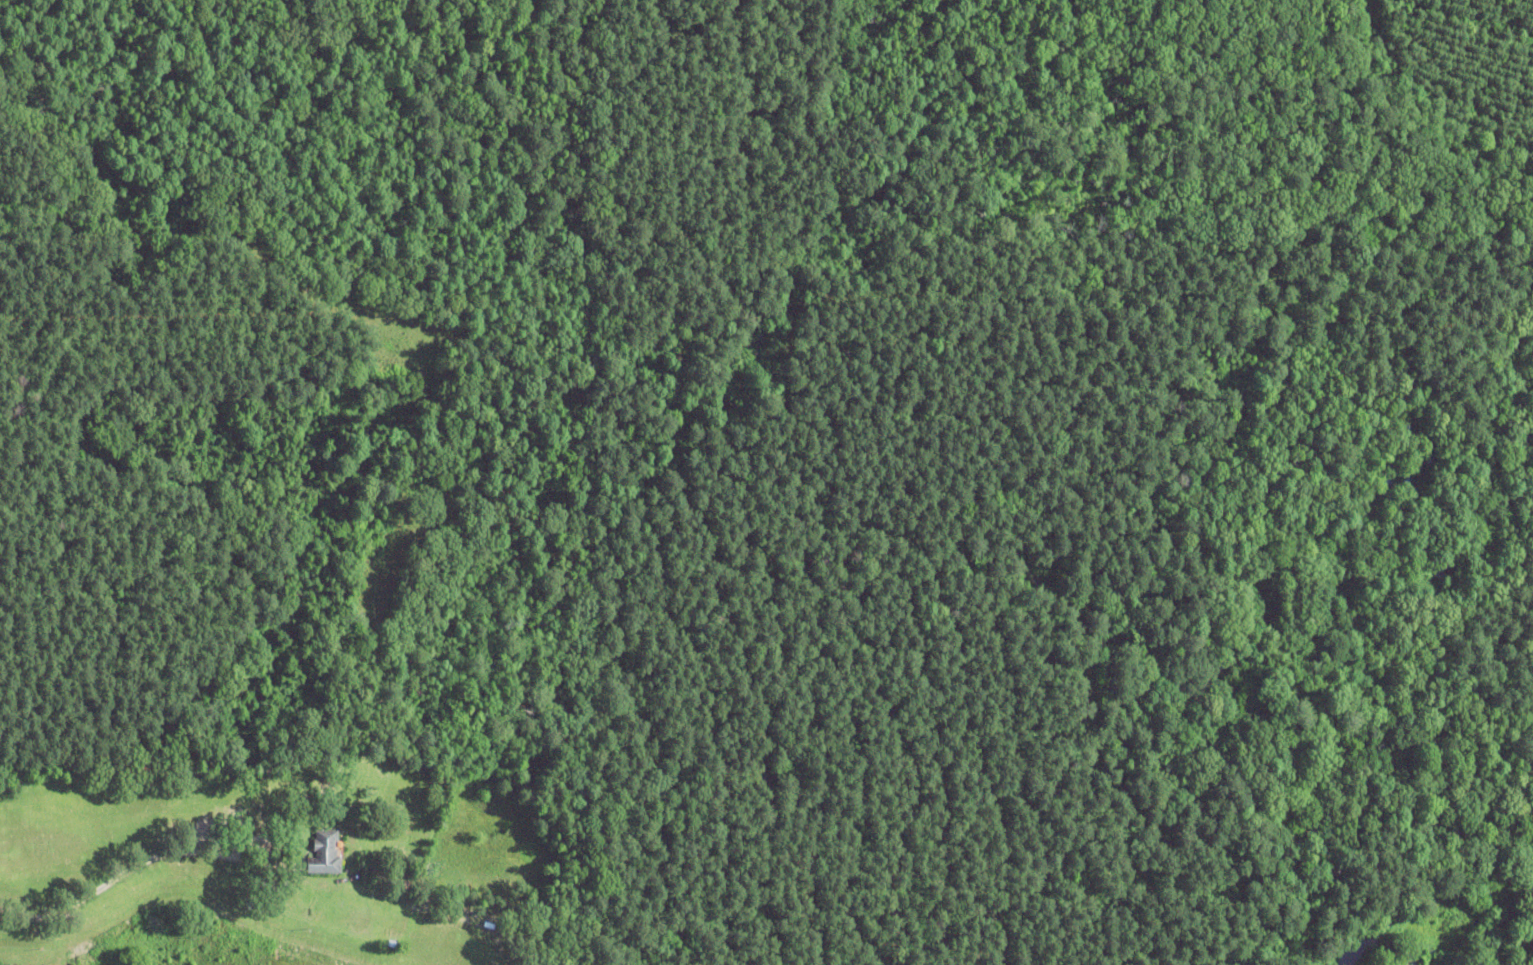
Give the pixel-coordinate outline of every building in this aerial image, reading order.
[(309,857),(308,872),(340,873),(341,830),(315,829),(315,857),(309,857)]
